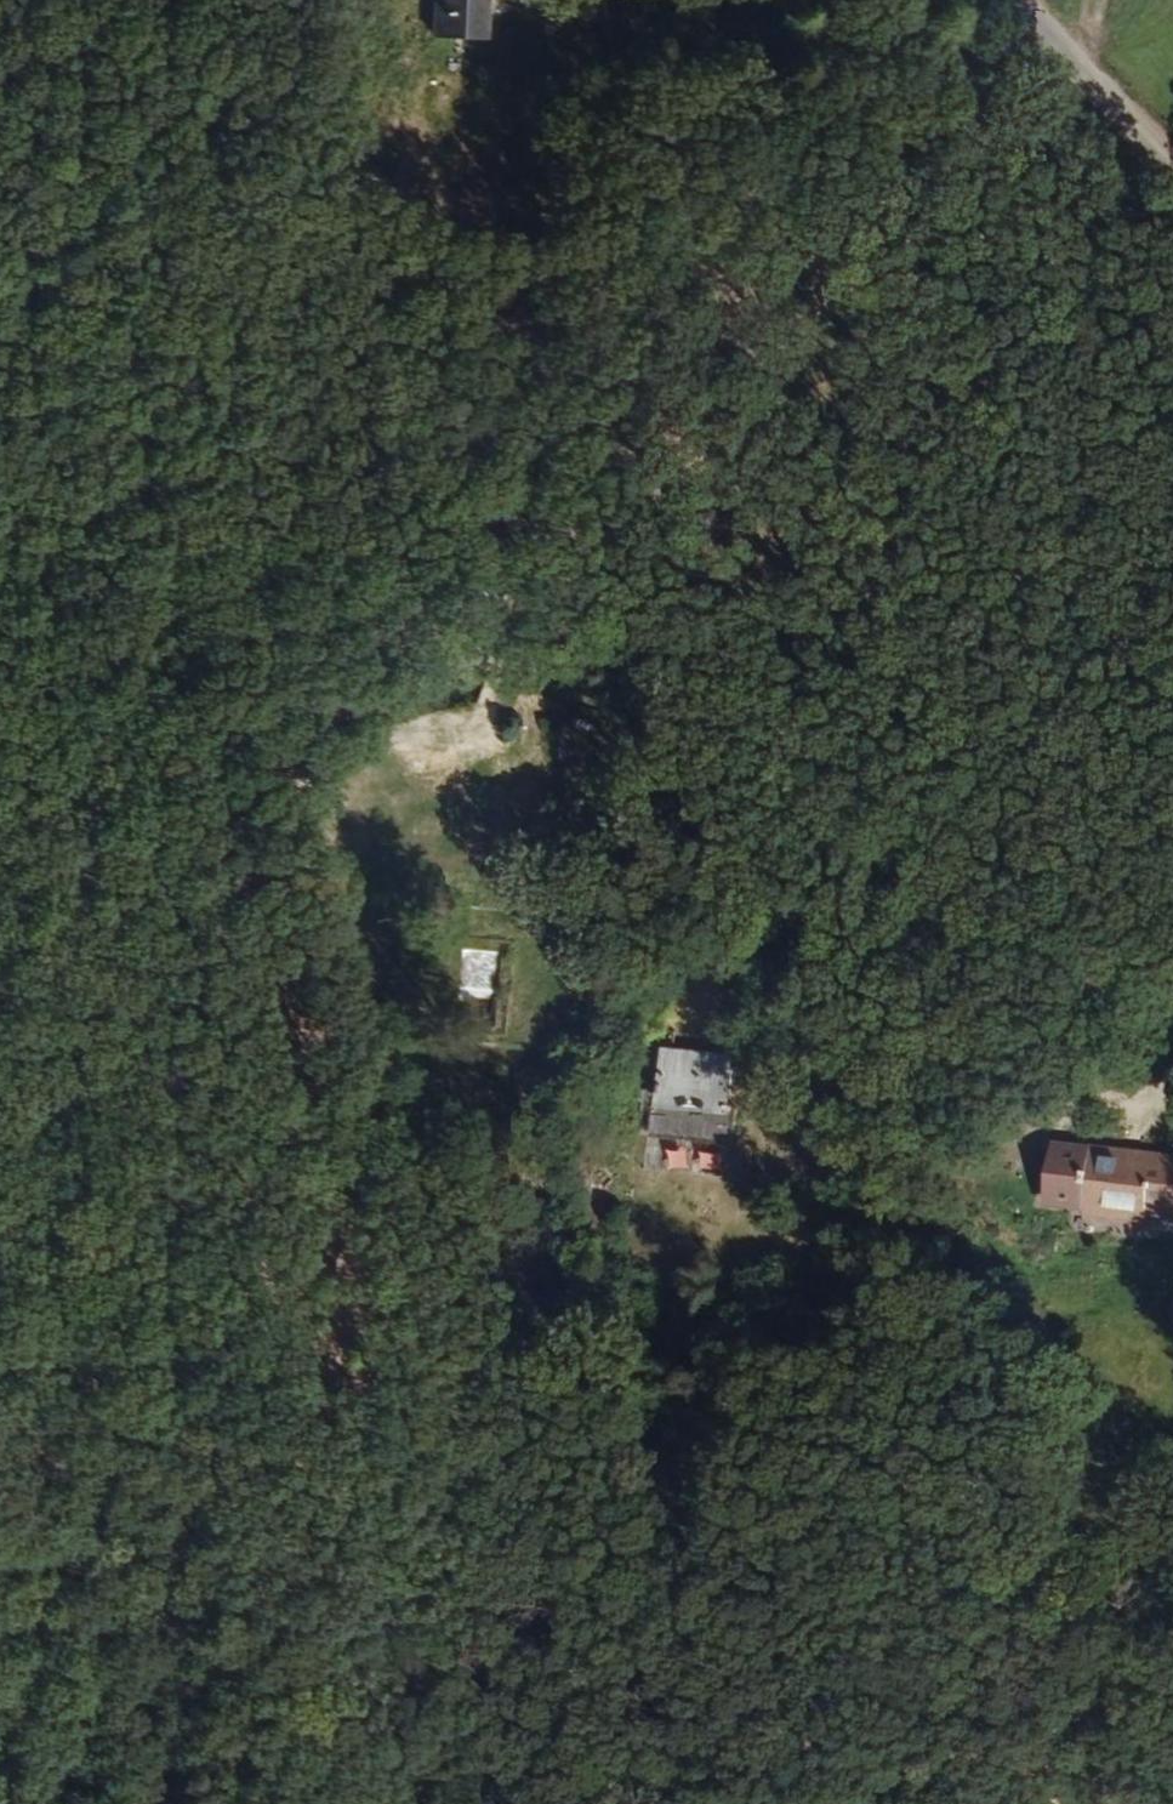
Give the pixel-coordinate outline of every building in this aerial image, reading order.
[(451,112),(448,22),(396,22),(398,113),(451,112)] [(729,1142),(734,1102),(727,1101),(733,1050),(657,1043),(653,1096),(649,1096),(645,1133),(729,1142)] [(1164,1154),(1163,1157),(1055,1143),(1053,1160),(1062,1161),(1058,1192),(1082,1196),(1081,1201),(1147,1210),(1148,1200),(1172,1204),(1172,1156),(1164,1154)] [(1058,1192),(1062,1161),(1053,1160),(1048,1191),(1058,1192)]
